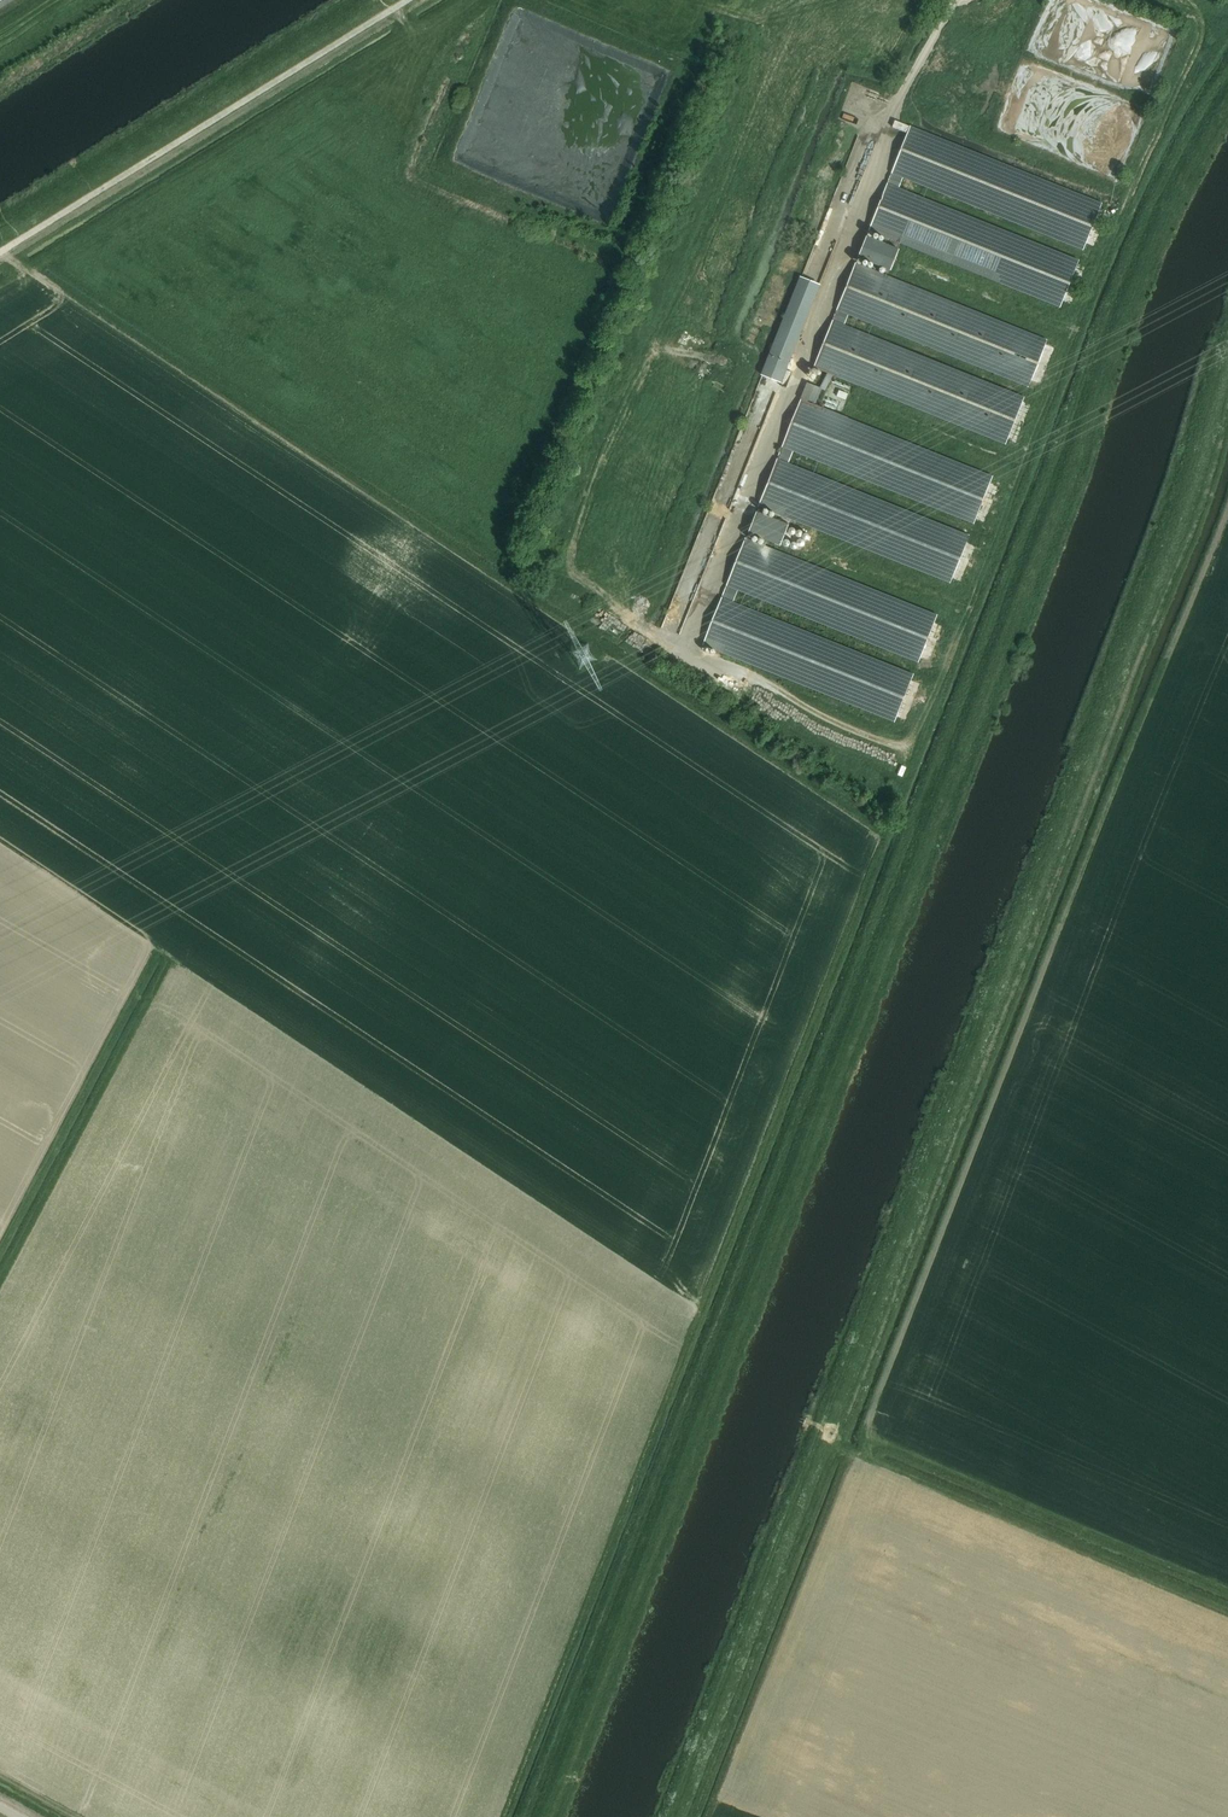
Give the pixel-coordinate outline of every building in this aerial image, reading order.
[(1083,250),(1101,205),(910,127),(868,230),(1060,308),(1079,262),(899,189),(904,177),(1083,250)] [(865,236),(857,258),(890,271),(899,250),(865,236)] [(1028,388),(1047,341),(855,264),(813,366),(1005,444),(1024,399),(844,326),(848,315),(1028,388)] [(789,381),(823,280),(802,273),(767,374),(789,381)] [(800,400),(758,505),(950,582),(969,536),(788,464),(794,450),(974,523),(992,477),(800,400)] [(784,526),(751,513),(743,534),(775,547),(784,526)] [(918,662),(936,616),(744,539),(702,644),(894,721),(912,674),(732,603),(737,590),(918,662)]
